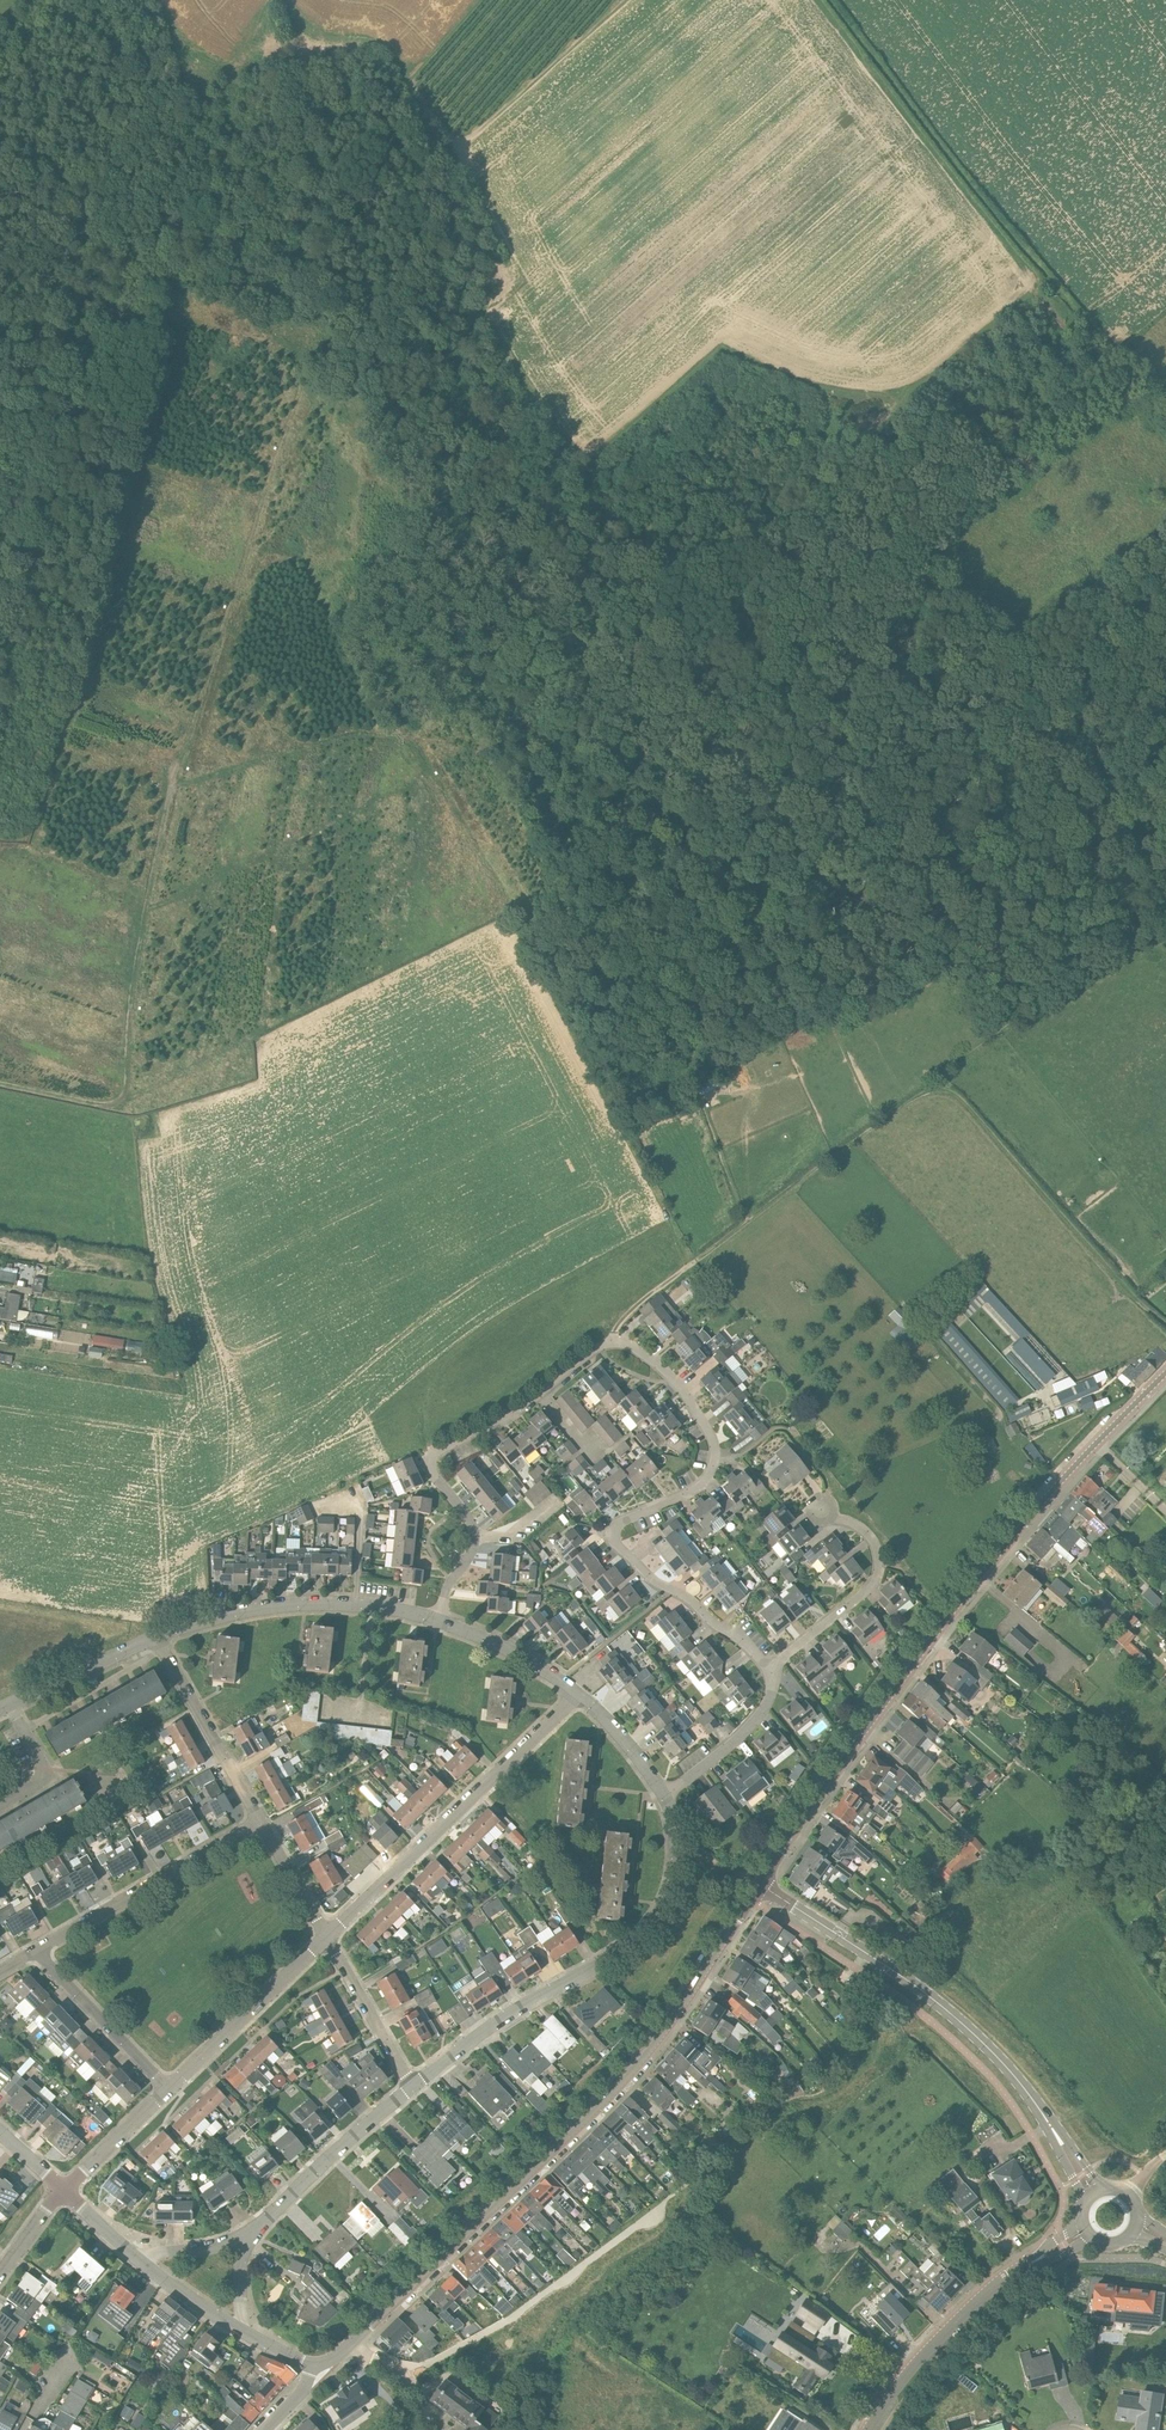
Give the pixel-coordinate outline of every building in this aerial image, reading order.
[(681,1114),(693,1108),(690,1101),(678,1107),(681,1114)] [(963,1290),(970,1283),(963,1276),(956,1283),(963,1290)] [(988,1288),(978,1277),(957,1296),(954,1293),(951,1295),(957,1302),(955,1304),(963,1313),(982,1296),(1020,1338),(1012,1346),(1013,1347),(1012,1349),(1045,1385),(1056,1376),(1049,1368),(1030,1348),(1037,1341),(1030,1333),(1031,1333),(988,1287),(988,1288)] [(42,1289),(44,1280),(35,1279),(33,1287),(42,1289)] [(676,1313),(660,1295),(640,1311),(642,1314),(645,1311),(649,1316),(644,1321),(653,1331),(676,1313)] [(928,1324),(1006,1412),(1019,1400),(941,1311),(953,1301),(951,1299),(940,1309),(939,1308),(932,1314),(929,1310),(921,1317),(928,1325),(928,1324)] [(898,1307),(889,1315),(898,1325),(892,1329),(899,1336),(896,1338),(910,1354),(924,1341),(910,1327),(914,1324),(898,1307)] [(685,1325),(676,1313),(653,1331),(663,1343),(672,1335),(675,1340),(690,1328),(686,1324),(685,1325)] [(44,1336),(57,1336),(58,1328),(28,1327),(28,1333),(44,1333),(44,1336)] [(692,1332),(690,1328),(675,1340),(680,1346),(675,1351),(684,1361),(709,1341),(702,1333),(695,1329),(692,1332)] [(716,1361),(725,1354),(722,1350),(721,1349),(727,1344),(718,1333),(709,1341),(684,1361),(693,1373),(710,1359),(713,1357),(716,1361)] [(122,1347),(123,1340),(111,1338),(110,1345),(122,1347)] [(709,1391),(733,1371),(726,1362),(746,1345),(742,1340),(728,1351),(725,1354),(716,1361),(720,1365),(717,1367),(700,1381),(709,1391)] [(1162,1364),(1151,1353),(1144,1360),(1139,1356),(1127,1363),(1129,1365),(1121,1373),(1138,1388),(1162,1364)] [(13,1356),(0,1354),(0,1359),(3,1359),(2,1363),(5,1363),(5,1366),(12,1367),(13,1356)] [(591,1389),(608,1376),(599,1366),(583,1379),(591,1389)] [(728,1403),(742,1391),(738,1387),(743,1383),(733,1371),(709,1391),(718,1403),(724,1398),(728,1403)] [(1062,1406),(1100,1390),(1097,1383),(1106,1379),(1104,1374),(1056,1394),(1062,1406)] [(600,1400),(617,1387),(608,1376),(591,1389),(600,1400)] [(610,1413),(626,1398),(617,1387),(600,1400),(610,1413)] [(560,1406),(573,1395),(569,1391),(556,1401),(560,1406)] [(627,1414),(643,1401),(635,1391),(626,1398),(610,1413),(619,1405),(627,1414)] [(733,1427),(749,1413),(741,1403),(747,1398),(742,1391),(728,1403),(733,1409),(724,1417),(733,1427)] [(564,1411),(577,1401),(573,1395),(560,1406),(564,1411)] [(1083,1412),(1095,1407),(1091,1397),(1079,1402),(1083,1412)] [(569,1417),(581,1406),(577,1401),(564,1411),(569,1417)] [(636,1426),(653,1412),(643,1401),(627,1414),(636,1426)] [(655,1429),(671,1415),(663,1404),(653,1412),(636,1426),(637,1427),(647,1419),(655,1429)] [(1014,1410),(1007,1414),(1011,1423),(1032,1413),(1027,1404),(1014,1410)] [(573,1422),(586,1412),(581,1406),(569,1417),(573,1422)] [(577,1427),(590,1417),(586,1412),(573,1422),(577,1427)] [(547,1442),(548,1442),(544,1437),(555,1429),(542,1413),(530,1422),(533,1426),(542,1437),(543,1437),(547,1442)] [(759,1425),(749,1413),(733,1427),(742,1439),(748,1434),(755,1442),(768,1431),(762,1423),(759,1425)] [(595,1430),(609,1419),(605,1415),(595,1423),(592,1426),(595,1430)] [(657,1446),(664,1440),(681,1427),(671,1415),(655,1429),(648,1434),(657,1446)] [(583,1434),(592,1426),(595,1423),(590,1417),(577,1427),(583,1434)] [(600,1436),(614,1425),(609,1419),(595,1430),(600,1436)] [(1015,1423),(1005,1428),(1010,1438),(1020,1433),(1015,1423)] [(604,1441),(618,1430),(614,1425),(600,1436),(604,1441)] [(536,1451),(547,1442),(543,1437),(542,1437),(533,1426),(522,1435),(536,1451)] [(610,1448),(611,1447),(623,1437),(618,1430),(604,1441),(610,1448)] [(639,1442),(646,1437),(642,1431),(635,1436),(639,1442)] [(536,1451),(522,1435),(512,1443),(512,1442),(511,1443),(521,1455),(521,1456),(521,1457),(522,1456),(525,1459),(536,1451)] [(644,1447),(650,1442),(646,1437),(639,1442),(644,1447)] [(511,1465),(521,1457),(521,1456),(521,1455),(511,1443),(512,1442),(509,1439),(498,1449),(511,1465)] [(1040,1467),(1045,1463),(1046,1462),(1030,1440),(1027,1442),(1028,1443),(1024,1446),(1040,1467)] [(560,1457),(573,1446),(569,1441),(555,1452),(560,1457)] [(625,1453),(630,1448),(625,1442),(620,1446),(625,1453)] [(564,1463),(578,1452),(573,1446),(560,1457),(564,1463)] [(620,1457),(625,1453),(620,1446),(615,1451),(620,1457)] [(799,1482),(809,1474),(787,1446),(776,1455),(783,1463),(769,1475),(783,1492),(797,1480),(799,1482)] [(648,1481),(659,1471),(645,1455),(634,1464),(648,1481)] [(494,1464),(498,1461),(494,1456),(490,1459),(494,1464)] [(572,1472),(585,1461),(581,1456),(567,1466),(572,1472)] [(399,1480),(417,1472),(411,1459),(393,1467),(399,1480)] [(603,1459),(598,1464),(603,1470),(608,1466),(603,1459)] [(498,1469),(502,1466),(498,1461),(494,1464),(498,1469)] [(576,1478),(590,1467),(585,1461),(572,1472),(576,1478)] [(471,1464),(457,1475),(463,1482),(460,1484),(461,1484),(464,1488),(481,1475),(477,1471),(471,1464)] [(598,1474),(603,1470),(598,1464),(592,1468),(598,1474)] [(648,1481),(634,1464),(624,1472),(623,1472),(623,1473),(633,1485),(632,1485),(634,1487),(636,1490),(648,1481)] [(538,1477),(544,1472),(539,1466),(533,1471),(538,1477)] [(623,1495),(624,1495),(634,1487),(632,1485),(633,1485),(623,1473),(623,1472),(620,1469),(609,1478),(623,1495)] [(1115,1475),(1109,1470),(1104,1476),(1110,1480),(1115,1475)] [(534,1481),(538,1477),(533,1471),(529,1474),(534,1481)] [(405,1494),(423,1485),(417,1472),(399,1480),(405,1494)] [(751,1480),(744,1472),(737,1478),(733,1473),(730,1476),(747,1497),(752,1493),(756,1497),(766,1489),(756,1476),(751,1480)] [(481,1475),(464,1488),(466,1491),(469,1494),(471,1492),(474,1495),(477,1499),(491,1487),(488,1484),(483,1477),(481,1475)] [(734,1514),(745,1506),(741,1501),(747,1497),(730,1476),(727,1478),(731,1483),(723,1489),(729,1497),(724,1501),(734,1514)] [(1071,1494),(1085,1508),(1102,1490),(1086,1477),(1071,1494)] [(612,1504),(613,1504),(623,1495),(609,1478),(598,1487),(612,1504)] [(546,1498),(551,1494),(541,1481),(535,1485),(546,1498)] [(541,1503),(546,1498),(535,1485),(530,1490),(541,1503)] [(365,1496),(371,1493),(368,1486),(362,1489),(365,1496)] [(588,1495),(584,1491),(581,1486),(580,1487),(597,1508),(601,1513),(612,1504),(598,1487),(588,1495)] [(491,1487),(477,1499),(479,1502),(482,1505),(479,1507),(482,1511),(483,1511),(500,1498),(499,1497),(493,1490),(491,1487)] [(573,1501),(566,1506),(577,1520),(584,1514),(586,1517),(597,1508),(580,1487),(569,1496),(573,1501)] [(1102,1489),(1102,1490),(1085,1508),(1100,1522),(1108,1512),(1117,1502),(1102,1489)] [(535,1508),(541,1503),(530,1490),(524,1494),(535,1508)] [(368,1502),(375,1499),(371,1493),(365,1496),(368,1502)] [(1100,1538),(1108,1530),(1100,1522),(1085,1508),(1071,1494),(1056,1512),(1076,1531),(1084,1523),(1100,1538)] [(430,1515),(431,1500),(411,1498),(410,1512),(418,1513),(418,1514),(430,1515)] [(500,1498),(483,1511),(488,1517),(490,1515),(496,1522),(510,1511),(504,1503),(500,1498)] [(719,1505),(712,1498),(705,1504),(702,1498),(698,1501),(715,1522),(721,1518),(724,1522),(734,1514),(724,1501),(719,1505)] [(703,1540),(713,1531),(710,1527),(715,1522),(698,1501),(695,1503),(699,1508),(691,1514),(697,1522),(692,1527),(703,1540)] [(298,1520),(312,1513),(308,1505),(294,1511),(298,1520)] [(771,1548),(774,1547),(788,1535),(783,1530),(794,1521),(783,1507),(761,1524),(770,1534),(764,1539),(771,1548)] [(410,1512),(398,1510),(396,1525),(416,1528),(418,1514),(418,1513),(410,1512)] [(288,1524),(298,1520),(294,1511),(288,1514),(288,1524)] [(1082,1537),(1076,1531),(1056,1512),(1041,1529),(1068,1553),(1082,1537)] [(1117,1520),(1108,1512),(1100,1522),(1108,1530),(1117,1520)] [(300,1526),(315,1519),(312,1513),(298,1520),(300,1526)] [(326,1533),(327,1518),(319,1517),(318,1533),(326,1533)] [(334,1533),(334,1518),(327,1518),(326,1533),(334,1533)] [(355,1534),(355,1518),(347,1518),(347,1534),(355,1534)] [(668,1540),(656,1549),(666,1562),(687,1546),(677,1534),(683,1528),(677,1521),(663,1533),(668,1540)] [(415,1542),(416,1528),(396,1525),(394,1539),(415,1542)] [(780,1559),(785,1565),(788,1569),(794,1564),(804,1557),(805,1556),(799,1549),(810,1540),(799,1526),(788,1535),(774,1547),(778,1544),(786,1554),(780,1559)] [(1077,1560),(1069,1553),(1068,1553),(1041,1529),(1026,1547),(1041,1560),(1052,1548),(1064,1558),(1065,1557),(1068,1560),(1065,1563),(1070,1567),(1077,1560)] [(572,1531),(554,1545),(560,1552),(558,1554),(563,1560),(564,1559),(568,1564),(579,1555),(575,1550),(583,1544),(572,1531)] [(413,1556),(415,1542),(394,1539),(393,1553),(413,1556)] [(845,1556),(839,1548),(841,1547),(836,1540),(823,1551),(818,1545),(805,1556),(804,1557),(811,1566),(818,1561),(826,1571),(833,1565),(845,1556)] [(532,1551),(538,1546),(534,1542),(528,1547),(532,1551)] [(698,1559),(687,1546),(691,1543),(690,1543),(687,1546),(666,1562),(679,1577),(691,1567),(695,1572),(710,1561),(704,1554),(698,1559)] [(260,1553),(260,1548),(254,1547),(254,1553),(248,1553),(248,1557),(247,1585),(251,1585),(251,1579),(260,1579),(260,1553)] [(299,1575),(300,1548),(287,1548),(286,1554),(286,1560),(286,1580),(290,1580),(291,1574),(299,1575)] [(312,1581),(312,1555),(306,1555),(306,1548),(300,1548),(299,1575),(308,1575),(308,1581),(312,1581)] [(325,1575),(325,1549),(320,1549),(320,1555),(312,1555),(312,1581),(316,1581),(316,1575),(325,1575)] [(337,1582),(338,1555),(332,1555),(332,1549),(325,1549),(325,1575),(334,1575),(334,1581),(337,1582)] [(582,1583),(598,1571),(593,1565),(597,1562),(587,1549),(568,1564),(579,1577),(582,1583)] [(351,1576),(352,1550),(346,1550),(346,1556),(339,1556),(338,1555),(337,1582),(342,1582),(342,1576),(351,1576)] [(272,1586),(273,1560),(267,1559),(267,1553),(260,1553),(260,1579),(269,1580),(269,1586),(272,1586)] [(411,1570),(413,1556),(393,1553),(391,1568),(404,1570),(404,1569),(411,1570)] [(725,1562),(719,1554),(710,1561),(695,1572),(696,1573),(702,1568),(706,1573),(701,1578),(711,1591),(729,1577),(720,1566),(725,1562)] [(511,1571),(513,1556),(493,1555),(492,1569),(511,1571)] [(247,1585),(248,1557),(235,1557),(235,1559),(234,1591),(238,1591),(238,1585),(247,1585)] [(234,1591),(235,1559),(224,1559),(214,1558),(214,1575),(221,1576),(221,1585),(230,1585),(230,1591),(234,1591)] [(286,1580),(286,1560),(273,1560),(272,1586),(277,1586),(277,1580),(286,1580)] [(862,1573),(852,1560),(838,1571),(833,1565),(826,1571),(819,1577),(824,1583),(831,1578),(836,1584),(840,1581),(845,1586),(862,1573)] [(796,1580),(793,1575),(788,1569),(785,1565),(779,1570),(790,1584),(796,1580)] [(536,1580),(537,1566),(530,1566),(529,1580),(536,1580)] [(600,1590),(605,1596),(621,1584),(625,1580),(615,1568),(603,1577),(598,1571),(582,1583),(582,1584),(584,1587),(592,1597),(600,1590)] [(422,1586),(423,1571),(411,1570),(404,1569),(404,1570),(402,1584),(422,1586)] [(510,1586),(511,1571),(492,1569),(490,1583),(490,1584),(499,1585),(510,1586)] [(1022,1610),(1041,1587),(1023,1572),(1004,1595),(1022,1610)] [(739,1584),(733,1575),(729,1578),(729,1577),(711,1591),(712,1592),(717,1587),(721,1593),(717,1597),(728,1611),(745,1597),(737,1586),(739,1584)] [(890,1616),(911,1600),(895,1580),(880,1592),(884,1597),(879,1602),(890,1616)] [(497,1598),(499,1585),(490,1584),(490,1583),(478,1582),(477,1597),(489,1598),(489,1597),(497,1598)] [(625,1589),(621,1584),(605,1596),(605,1597),(595,1604),(602,1613),(610,1607),(618,1618),(640,1601),(629,1586),(625,1589)] [(1063,1609),(1069,1602),(1050,1585),(1044,1592),(1063,1609)] [(795,1617),(809,1606),(803,1598),(804,1598),(794,1586),(787,1591),(789,1594),(781,1600),(789,1610),(795,1617)] [(1155,1609),(1162,1602),(1149,1589),(1142,1596),(1155,1609)] [(772,1599),(777,1596),(772,1590),(768,1594),(772,1599)] [(775,1633),(790,1622),(784,1614),(789,1610),(781,1600),(777,1596),(771,1601),(774,1603),(760,1614),(775,1633)] [(507,1614),(509,1599),(497,1598),(489,1597),(489,1598),(487,1612),(507,1614)] [(575,1611),(580,1606),(576,1601),(570,1605),(575,1611)] [(1104,1632),(1118,1618),(1105,1606),(1092,1620),(1099,1627),(1104,1632)] [(668,1615),(663,1610),(649,1621),(655,1627),(657,1625),(666,1636),(682,1623),(673,1611),(668,1615)] [(864,1647),(885,1630),(868,1610),(853,1622),(858,1628),(852,1633),(864,1647)] [(532,1635),(548,1623),(539,1612),(524,1624),(532,1635)] [(1134,1616),(1128,1622),(1133,1627),(1139,1621),(1134,1616)] [(548,1641),(564,1629),(555,1618),(548,1623),(532,1635),(533,1636),(540,1631),(548,1641)] [(588,1628),(594,1624),(589,1618),(584,1622),(588,1628)] [(676,1655),(690,1644),(686,1638),(691,1634),(682,1623),(666,1636),(675,1647),(672,1650),(676,1655)] [(570,1624),(564,1629),(548,1641),(548,1642),(555,1637),(564,1648),(579,1635),(570,1624)] [(598,1629),(594,1624),(588,1628),(593,1633),(598,1629)] [(329,1673),(334,1630),(312,1627),(309,1648),(307,1671),(329,1673)] [(1023,1657),(1033,1646),(1014,1629),(1004,1640),(1023,1657)] [(1117,1642),(1110,1650),(1116,1657),(1124,1648),(1141,1664),(1147,1658),(1142,1653),(1140,1655),(1129,1644),(1135,1637),(1125,1629),(1115,1639),(1116,1640),(1115,1640),(1117,1642)] [(989,1681),(994,1676),(982,1666),(994,1650),(974,1634),(961,1650),(976,1662),(971,1667),(989,1681)] [(573,1659),(588,1647),(579,1635),(564,1648),(573,1659)] [(833,1672),(853,1655),(837,1635),(822,1647),(827,1652),(821,1657),(833,1672)] [(235,1684),(240,1640),(218,1637),(215,1658),(212,1681),(235,1684)] [(420,1687),(422,1668),(422,1665),(425,1643),(403,1641),(397,1684),(420,1687)] [(714,1653),(704,1641),(694,1649),(690,1644),(676,1655),(681,1661),(688,1655),(697,1666),(714,1653)] [(619,1655),(615,1650),(601,1660),(604,1667),(599,1672),(607,1683),(630,1665),(621,1654),(619,1655)] [(714,1653),(697,1666),(690,1671),(700,1682),(703,1680),(707,1685),(722,1674),(717,1669),(723,1664),(714,1653)] [(816,1661),(811,1656),(796,1668),(812,1688),(833,1672),(821,1657),(816,1661)] [(632,1663),(630,1665),(607,1683),(617,1694),(624,1688),(628,1693),(651,1676),(652,1675),(646,1668),(639,1673),(632,1663)] [(966,1674),(951,1663),(946,1670),(949,1673),(942,1681),(964,1698),(974,1685),(982,1691),(989,1681),(971,1667),(966,1674)] [(745,1683),(736,1672),(726,1679),(722,1674),(707,1685),(712,1691),(720,1685),(728,1696),(745,1683)] [(166,1694),(153,1673),(138,1682),(136,1678),(131,1682),(132,1685),(102,1702),(101,1699),(98,1701),(112,1726),(166,1694)] [(636,1714),(653,1701),(645,1690),(648,1687),(655,1682),(651,1676),(628,1693),(633,1699),(627,1703),(636,1714)] [(508,1724),(510,1705),(511,1702),(513,1680),(491,1678),(486,1721),(508,1724)] [(948,1724),(954,1717),(936,1701),(940,1697),(922,1682),(913,1693),(947,1724),(948,1724)] [(738,1707),(754,1694),(745,1683),(728,1696),(721,1702),(726,1708),(733,1702),(738,1707)] [(320,1700),(321,1693),(306,1691),(305,1698),(320,1700)] [(947,1724),(913,1693),(903,1705),(914,1715),(909,1721),(928,1738),(932,1741),(937,1735),(926,1726),(931,1720),(941,1729),(947,1724)] [(319,1708),(320,1700),(305,1698),(304,1706),(319,1708)] [(965,1722),(971,1714),(954,1699),(948,1707),(965,1722)] [(800,1706),(796,1700),(781,1712),(797,1732),(818,1715),(806,1701),(800,1706)] [(112,1726),(98,1701),(95,1702),(97,1706),(67,1722),(66,1719),(60,1723),(62,1726),(46,1735),(59,1756),(112,1726)] [(662,1712),(653,1701),(636,1714),(645,1726),(651,1721),(655,1727),(670,1715),(665,1710),(662,1712)] [(674,1712),(679,1708),(675,1704),(669,1708),(673,1713),(674,1712)] [(318,1715),(319,1708),(304,1706),(303,1713),(318,1715)] [(714,1730),(720,1725),(708,1711),(703,1715),(714,1730)] [(673,1713),(670,1715),(655,1727),(660,1732),(654,1736),(663,1748),(684,1731),(687,1728),(674,1712),(673,1713)] [(317,1723),(318,1715),(303,1713),(302,1721),(311,1722),(317,1723)] [(714,1730),(703,1715),(697,1720),(709,1735),(714,1730)] [(255,1737),(250,1728),(258,1724),(255,1718),(233,1730),(241,1745),(268,1730),(268,1729),(255,1737)] [(175,1743),(189,1735),(181,1721),(160,1733),(163,1739),(170,1735),(175,1743)] [(922,1776),(933,1763),(918,1751),(928,1738),(909,1721),(898,1734),(905,1741),(894,1754),(922,1776)] [(323,1739),(325,1724),(317,1723),(316,1729),(315,1738),(323,1739)] [(331,1740),(333,1724),(325,1724),(323,1739),(331,1740)] [(338,1741),(340,1725),(333,1724),(331,1740),(338,1741)] [(346,1741),(347,1726),(340,1725),(338,1741),(346,1741)] [(353,1742),(355,1727),(347,1726),(346,1741),(353,1742)] [(361,1743),(362,1728),(355,1727),(353,1742),(361,1743)] [(368,1744),(370,1729),(362,1728),(361,1743),(368,1744)] [(467,1771),(478,1760),(466,1748),(471,1743),(462,1735),(463,1733),(453,1728),(451,1732),(456,1735),(458,1738),(457,1739),(458,1740),(454,1744),(460,1751),(454,1757),(467,1771)] [(376,1745),(377,1730),(370,1729),(368,1744),(376,1745)] [(249,1759),(276,1743),(274,1740),(268,1730),(241,1745),(249,1759)] [(383,1746),(385,1730),(377,1730),(376,1745),(383,1746)] [(390,1747),(391,1746),(391,1739),(392,1731),(385,1730),(383,1746),(390,1747)] [(672,1759),(689,1746),(693,1742),(684,1731),(663,1748),(672,1759)] [(769,1731),(754,1743),(770,1763),(774,1768),(795,1752),(791,1746),(780,1732),(774,1737),(769,1731)] [(293,1740),(288,1732),(274,1740),(279,1748),(293,1740)] [(189,1735),(175,1743),(182,1757),(197,1748),(189,1735)] [(414,1752),(416,1745),(415,1744),(417,1740),(409,1737),(405,1748),(414,1752)] [(403,1748),(404,1741),(391,1739),(391,1746),(403,1748)] [(579,1830),(581,1812),(582,1807),(586,1764),(589,1743),(566,1741),(557,1827),(579,1830)] [(205,1763),(197,1748),(182,1757),(175,1761),(167,1766),(170,1771),(177,1767),(182,1775),(191,1771),(205,1763)] [(293,1765),(301,1761),(298,1755),(290,1760),(293,1765)] [(172,1756),(164,1760),(167,1766),(175,1761),(172,1756)] [(423,1767),(426,1759),(418,1756),(415,1763),(423,1767)] [(448,1763),(442,1756),(438,1760),(457,1780),(467,1771),(454,1757),(448,1763)] [(867,1768),(866,1770),(894,1790),(899,1783),(910,1793),(917,1784),(901,1770),(898,1774),(884,1763),(883,1764),(874,1758),(870,1764),(868,1764),(866,1766),(867,1768)] [(731,1782),(725,1787),(738,1803),(744,1798),(748,1803),(770,1786),(764,1778),(749,1759),(726,1776),(731,1782)] [(263,1783),(293,1765),(290,1760),(274,1770),(269,1761),(255,1769),(263,1783)] [(271,1797),(290,1786),(285,1778),(296,1772),(296,1771),(293,1765),(263,1783),(271,1797)] [(436,1800),(447,1789),(428,1769),(417,1780),(423,1786),(423,1787),(436,1800)] [(199,1786),(214,1778),(209,1770),(194,1778),(199,1786)] [(861,1775),(857,1781),(866,1788),(865,1789),(881,1800),(890,1788),(893,1791),(894,1790),(866,1770),(865,1771),(863,1771),(861,1773),(861,1775)] [(983,1793),(1000,1775),(995,1770),(981,1784),(971,1773),(967,1777),(983,1793)] [(417,1792),(404,1778),(399,1783),(426,1810),(436,1800),(423,1787),(417,1792)] [(85,1803),(82,1797),(84,1796),(79,1788),(80,1788),(77,1783),(75,1785),(73,1781),(23,1810),(21,1807),(15,1810),(17,1814),(0,1824),(0,1852),(85,1803)] [(226,1814),(232,1810),(216,1783),(206,1789),(213,1801),(201,1808),(205,1816),(214,1811),(218,1819),(224,1815),(225,1816),(227,1815),(226,1814)] [(416,1820),(416,1819),(426,1810),(399,1783),(396,1787),(409,1800),(403,1806),(416,1820)] [(366,1784),(361,1790),(370,1800),(376,1795),(366,1784)] [(295,1795),(290,1786),(271,1797),(279,1811),(301,1799),(298,1793),(295,1795)] [(716,1788),(695,1804),(714,1829),(735,1812),(716,1788)] [(842,1802),(840,1804),(861,1819),(871,1806),(859,1797),(858,1798),(849,1792),(845,1797),(843,1797),(841,1800),(842,1802)] [(172,1805),(176,1813),(186,1830),(199,1822),(190,1808),(193,1806),(188,1796),(172,1805)] [(309,1813),(324,1804),(321,1797),(305,1806),(309,1813)] [(157,1810),(163,1807),(158,1798),(153,1802),(157,1810)] [(379,1809),(385,1804),(379,1798),(373,1803),(379,1809)] [(885,1799),(880,1806),(889,1814),(895,1807),(885,1799)] [(152,1813),(157,1810),(153,1802),(147,1805),(152,1813)] [(837,1809),(833,1815),(841,1821),(841,1822),(852,1831),(855,1827),(859,1830),(865,1822),(861,1819),(840,1804),(840,1805),(838,1805),(836,1807),(837,1809)] [(877,1804),(872,1811),(885,1820),(889,1815),(889,1814),(880,1806),(877,1804)] [(397,1812),(390,1805),(386,1810),(405,1830),(416,1820),(403,1806),(397,1812)] [(500,1821),(489,1810),(477,1821),(488,1833),(495,1826),(501,1832),(506,1827),(501,1821),(500,1821)] [(377,1831),(372,1836),(386,1849),(397,1838),(386,1826),(390,1822),(380,1811),(369,1822),(377,1831)] [(174,1837),(186,1830),(176,1813),(164,1820),(174,1837)] [(1082,1834),(1089,1826),(1086,1823),(1089,1820),(1082,1814),(1072,1825),(1082,1834)] [(312,1829),(312,1828),(305,1815),(287,1825),(295,1838),(312,1829)] [(152,1828),(147,1820),(131,1829),(136,1840),(140,1837),(149,1851),(161,1844),(152,1828)] [(161,1844),(174,1837),(164,1820),(152,1828),(161,1844)] [(763,1820),(757,1824),(762,1830),(768,1826),(763,1820)] [(490,1856),(494,1852),(482,1839),(488,1833),(477,1821),(466,1832),(477,1843),(484,1850),(490,1856)] [(871,1823),(869,1825),(877,1832),(880,1829),(871,1823)] [(869,1825),(865,1829),(873,1836),(877,1832),(869,1825)] [(823,1835),(819,1841),(835,1853),(832,1857),(839,1862),(839,1861),(840,1861),(843,1858),(847,1859),(853,1850),(855,1848),(849,1844),(826,1826),(821,1834),(823,1835)] [(303,1852),(320,1842),(312,1829),(295,1838),(303,1852)] [(519,1847),(526,1840),(515,1829),(508,1836),(519,1847)] [(327,1845),(343,1837),(340,1831),(324,1840),(327,1845)] [(358,1835),(366,1843),(367,1844),(370,1840),(362,1831),(358,1835)] [(455,1843),(466,1854),(477,1843),(466,1832),(455,1843)] [(597,1919),(619,1922),(622,1899),(627,1856),(629,1835),(607,1833),(597,1919)] [(347,1844),(343,1837),(327,1845),(332,1853),(347,1844)] [(126,1871),(139,1864),(131,1849),(134,1848),(128,1838),(120,1843),(122,1846),(125,1851),(117,1856),(116,1856),(126,1871)] [(963,1847),(958,1851),(967,1862),(983,1847),(978,1841),(970,1848),(971,1849),(967,1853),(963,1847)] [(366,1843),(360,1849),(341,1865),(354,1879),(378,1856),(367,1844),(366,1843)] [(466,1854),(455,1843),(443,1854),(453,1864),(460,1873),(465,1867),(459,1861),(466,1855),(474,1863),(466,1854)] [(855,1848),(853,1850),(866,1862),(871,1855),(859,1844),(855,1848)] [(490,1856),(484,1850),(479,1855),(485,1861),(490,1856)] [(806,1858),(800,1866),(821,1881),(825,1884),(836,1870),(838,1872),(849,1880),(855,1872),(840,1861),(839,1861),(839,1862),(834,1868),(830,1865),(810,1850),(804,1857),(806,1858)] [(107,1855),(105,1851),(97,1856),(102,1867),(106,1865),(113,1879),(126,1871),(116,1856),(113,1851),(107,1855)] [(79,1859),(84,1868),(76,1873),(85,1888),(98,1881),(90,1866),(93,1865),(88,1854),(79,1859)] [(317,1878),(335,1868),(327,1855),(310,1865),(317,1878)] [(62,1864),(58,1856),(52,1860),(57,1868),(64,1879),(73,1895),(85,1888),(76,1873),(76,1872),(70,1875),(64,1863),(62,1864)] [(57,1868),(52,1860),(47,1863),(52,1872),(57,1868)] [(454,1878),(436,1861),(424,1872),(436,1884),(443,1877),(449,1883),(454,1878)] [(800,1866),(789,1881),(805,1893),(809,1888),(814,1891),(821,1881),(800,1866)] [(325,1892),(343,1882),(335,1868),(317,1878),(325,1892)] [(430,1901),(435,1896),(429,1890),(436,1884),(424,1872),(413,1883),(430,1901)] [(468,1886),(473,1880),(467,1874),(462,1880),(468,1886)] [(73,1895),(64,1879),(52,1887),(61,1902),(73,1895)] [(44,1892),(39,1882),(31,1887),(36,1898),(40,1896),(48,1910),(49,1910),(49,1909),(61,1902),(52,1887),(51,1886),(51,1887),(44,1892)] [(420,1910),(403,1892),(391,1904),(402,1915),(410,1908),(416,1915),(420,1910)] [(483,1905),(490,1916),(506,1906),(500,1895),(483,1905)] [(26,1930),(39,1922),(31,1908),(33,1906),(28,1896),(20,1901),(21,1904),(14,1908),(17,1914),(26,1930)] [(391,1927),(402,1915),(391,1904),(380,1915),(391,1927)] [(566,1924),(572,1920),(562,1905),(556,1909),(566,1924)] [(4,1909),(0,1912),(0,1923),(1,1924),(6,1921),(6,1922),(5,1922),(13,1937),(26,1930),(17,1914),(9,1919),(4,1909)] [(379,1938),(391,1927),(380,1915),(368,1926),(379,1938)] [(764,1917),(755,1931),(772,1942),(774,1943),(774,1942),(780,1946),(782,1947),(787,1940),(791,1943),(795,1937),(781,1928),(780,1928),(764,1917)] [(1152,1926),(1165,1948),(1165,1924),(1163,1919),(1152,1926)] [(462,1924),(451,1932),(456,1940),(467,1932),(462,1924)] [(374,1955),(379,1950),(373,1944),(379,1938),(368,1926),(357,1937),(374,1955)] [(534,1945),(540,1941),(530,1926),(524,1930),(534,1945)] [(409,1934),(402,1927),(397,1932),(404,1939),(409,1934)] [(566,1953),(579,1945),(569,1928),(555,1937),(566,1953)] [(528,1950),(534,1945),(524,1930),(518,1935),(528,1950)] [(755,1931),(747,1942),(778,1962),(782,1956),(776,1952),(780,1946),(774,1942),(774,1943),(772,1942),(755,1931)] [(399,1943),(404,1939),(397,1932),(393,1937),(399,1943)] [(900,1935),(895,1941),(905,1950),(910,1944),(900,1935)] [(553,1962),(566,1953),(555,1937),(542,1945),(553,1962)] [(747,1942),(740,1953),(765,1969),(767,1965),(775,1969),(782,1975),(782,1974),(789,1983),(793,1980),(787,1972),(778,1962),(747,1942)] [(435,1943),(427,1948),(433,1958),(441,1953),(435,1943)] [(804,1946),(799,1950),(806,1957),(811,1953),(804,1946)] [(496,1971),(502,1967),(492,1952),(486,1956),(496,1971)] [(528,1979),(541,1970),(530,1953),(517,1962),(528,1979)] [(395,1965),(405,1959),(402,1954),(392,1959),(395,1965)] [(399,1971),(414,1963),(411,1956),(405,1959),(395,1965),(399,1971)] [(489,1975),(496,1971),(486,1956),(479,1960),(489,1975)] [(737,1958),(729,1969),(760,1989),(763,1992),(767,1985),(759,1981),(762,1977),(753,1971),(755,1969),(737,1958)] [(515,1987),(528,1979),(517,1962),(504,1971),(515,1987)] [(729,1969),(723,1980),(740,1992),(741,1990),(750,1996),(747,2001),(755,2007),(763,2011),(762,2012),(765,2014),(768,2010),(774,2005),(765,1995),(762,1993),(763,1992),(760,1989),(729,1969)] [(385,1997),(403,1987),(395,1973),(377,1983),(385,1997)] [(19,2005),(39,1985),(28,1975),(9,1994),(19,2005)] [(489,2004),(503,1995),(491,1979),(478,1987),(489,2004)] [(489,2004),(478,1987),(474,1981),(459,1991),(464,1999),(466,1997),(477,2013),(489,2004)] [(46,2009),(41,2003),(49,1996),(39,1985),(19,2005),(16,2008),(21,2013),(27,2008),(30,2011),(24,2018),(30,2024),(34,2021),(46,2009)] [(393,2011),(411,2000),(403,1987),(385,1997),(393,2011)] [(417,2004),(433,1995),(429,1988),(414,1997),(417,2004)] [(613,2015),(621,2007),(604,1989),(584,2007),(582,2006),(575,2013),(590,2029),(610,2011),(613,2015)] [(317,2011),(331,2003),(324,1990),(302,2002),(306,2008),(313,2004),(317,2011)] [(809,1990),(806,1993),(813,2000),(818,1995),(815,1992),(812,1994),(809,1990)] [(421,2010),(436,2001),(433,1995),(417,2004),(421,2010)] [(735,1995),(728,2003),(742,2015),(739,2017),(746,2024),(748,2022),(753,2026),(754,2025),(759,2029),(773,2045),(781,2038),(780,2036),(768,2023),(766,2021),(750,2006),(735,1995)] [(709,2001),(701,2013),(731,2033),(734,2027),(721,2018),(725,2011),(709,2001)] [(338,2016),(331,2003),(317,2011),(321,2018),(305,2027),(308,2033),(338,2016)] [(460,2003),(453,2007),(463,2022),(470,2017),(460,2003)] [(69,2017),(58,2006),(51,2013),(46,2009),(34,2021),(38,2026),(48,2037),(69,2017)] [(457,2026),(463,2022),(453,2007),(447,2011),(457,2026)] [(424,2024),(417,2011),(399,2021),(407,2035),(431,2020),(424,2024)] [(303,2018),(305,2023),(316,2019),(314,2013),(303,2018)] [(701,2013),(692,2027),(708,2037),(713,2030),(723,2036),(727,2039),(742,2049),(744,2047),(741,2044),(731,2033),(701,2013)] [(577,2041),(553,2015),(543,2024),(547,2030),(533,2044),(532,2043),(531,2044),(551,2065),(557,2060),(553,2055),(559,2050),(563,2054),(577,2041),(577,2040),(577,2041)] [(331,2036),(346,2028),(338,2016),(308,2033),(312,2039),(327,2029),(331,2036)] [(76,2040),(71,2035),(79,2028),(69,2017),(48,2037),(44,2041),(55,2053),(56,2051),(61,2056),(76,2040)] [(433,2042),(441,2037),(431,2020),(407,2035),(414,2048),(431,2039),(433,2042)] [(329,2055),(353,2041),(346,2028),(331,2036),(336,2044),(328,2048),(326,2050),(329,2055)] [(599,2054),(606,2048),(593,2033),(586,2040),(599,2054)] [(284,2054),(267,2036),(256,2047),(268,2059),(274,2053),(279,2059),(284,2054)] [(99,2048),(89,2038),(81,2045),(76,2040),(61,2056),(59,2057),(64,2062),(70,2057),(80,2067),(99,2048)] [(700,2054),(684,2039),(674,2050),(703,2076),(707,2071),(699,2064),(705,2057),(701,2053),(700,2054)] [(350,2059),(363,2051),(359,2044),(344,2052),(350,2059)] [(551,2065),(531,2044),(529,2046),(529,2047),(520,2056),(512,2048),(503,2057),(525,2080),(532,2073),(537,2078),(551,2065)] [(265,2086),(275,2077),(262,2064),(268,2059),(256,2047),(246,2057),(257,2068),(263,2075),(259,2080),(265,2086)] [(97,2080),(113,2065),(108,2060),(110,2059),(99,2048),(80,2067),(77,2070),(82,2075),(87,2071),(92,2076),(93,2075),(97,2080)] [(710,2083),(703,2076),(674,2050),(665,2060),(682,2075),(686,2071),(698,2082),(705,2088),(710,2083)] [(375,2090),(387,2079),(373,2062),(376,2060),(369,2053),(355,2065),(375,2090)] [(818,2055),(808,2063),(813,2069),(822,2061),(818,2055)] [(252,2085),(253,2085),(247,2079),(257,2068),(246,2057),(235,2067),(252,2085)] [(828,2057),(824,2061),(829,2066),(833,2062),(828,2057)] [(50,2081),(52,2077),(45,2071),(47,2068),(38,2060),(33,2065),(50,2081)] [(682,2075),(665,2060),(655,2070),(676,2094),(683,2087),(676,2081),(681,2075),(681,2076),(682,2075)] [(340,2072),(331,2061),(325,2066),(329,2071),(343,2087),(349,2082),(363,2100),(375,2090),(355,2065),(353,2062),(340,2072)] [(118,2070),(113,2065),(97,2080),(98,2081),(94,2084),(109,2100),(116,2093),(130,2079),(119,2069),(118,2070)] [(242,2095),(252,2085),(235,2067),(225,2077),(242,2095)] [(0,2068),(0,2091),(2,2089),(7,2094),(21,2078),(21,2077),(26,2072),(21,2068),(11,2078),(0,2068)] [(293,2081),(299,2076),(295,2071),(289,2077),(293,2081)] [(337,2092),(343,2087),(329,2071),(323,2076),(337,2092)] [(493,2078),(488,2072),(480,2080),(481,2081),(468,2093),(492,2118),(513,2098),(495,2080),(496,2079),(494,2077),(493,2078)] [(26,2082),(21,2078),(7,2094),(13,2098),(8,2104),(20,2115),(34,2099),(34,2098),(42,2089),(30,2079),(26,2082)] [(715,2078),(710,2083),(719,2091),(723,2086),(715,2078)] [(126,2103),(140,2090),(130,2079),(116,2093),(126,2103)] [(643,2090),(663,2111),(664,2112),(665,2111),(675,2100),(654,2079),(643,2090)] [(542,2115),(551,2107),(538,2093),(542,2089),(538,2084),(533,2089),(525,2097),(542,2115)] [(232,2104),(216,2087),(205,2097),(215,2109),(221,2102),(227,2109),(232,2104)] [(690,2106),(697,2099),(685,2087),(678,2094),(690,2106)] [(340,2120),(352,2109),(346,2102),(347,2102),(339,2093),(326,2103),(333,2111),(332,2111),(340,2120)] [(194,2108),(205,2119),(215,2109),(205,2097),(194,2108)] [(653,2136),(658,2131),(647,2121),(650,2118),(629,2097),(621,2104),(640,2123),(653,2136)] [(46,2109),(34,2099),(20,2115),(32,2125),(37,2120),(42,2124),(51,2114),(57,2108),(51,2103),(46,2109)] [(251,2108),(256,2104),(252,2099),(247,2104),(251,2108)] [(322,2135),(328,2130),(317,2116),(322,2111),(310,2099),(300,2108),(308,2118),(301,2124),(314,2139),(321,2133),(322,2135)] [(653,2136),(640,2123),(621,2104),(614,2111),(631,2128),(633,2126),(637,2131),(633,2135),(646,2148),(655,2139),(653,2136)] [(104,2122),(110,2116),(101,2107),(95,2113),(104,2122)] [(183,2118),(194,2129),(205,2119),(194,2108),(183,2118)] [(475,2133),(452,2109),(453,2108),(452,2108),(443,2117),(444,2117),(446,2120),(432,2133),(449,2150),(458,2142),(461,2145),(466,2140),(467,2141),(475,2133)] [(602,2125),(615,2138),(620,2133),(627,2140),(629,2139),(641,2152),(646,2148),(633,2135),(637,2131),(633,2126),(631,2128),(614,2111),(601,2124),(602,2125)] [(664,2112),(663,2111),(657,2117),(677,2136),(683,2129),(665,2111),(664,2112)] [(56,2119),(51,2114),(42,2124),(47,2129),(43,2134),(55,2145),(69,2130),(57,2119),(56,2119)] [(252,2126),(259,2120),(254,2114),(247,2119),(252,2126)] [(190,2145),(194,2141),(188,2135),(194,2129),(183,2118),(173,2128),(190,2145)] [(211,2126),(217,2132),(222,2128),(216,2121),(211,2126)] [(592,2135),(606,2150),(607,2149),(611,2145),(625,2159),(627,2158),(630,2154),(615,2138),(602,2125),(592,2135)] [(213,2136),(217,2132),(211,2126),(207,2130),(213,2136)] [(77,2156),(86,2146),(69,2130),(55,2145),(67,2156),(71,2151),(77,2156)] [(289,2161),(304,2149),(289,2131),(275,2144),(289,2161)] [(181,2150),(163,2132),(152,2143),(163,2155),(170,2148),(176,2154),(181,2150)] [(438,2189),(456,2171),(442,2157),(449,2150),(432,2133),(412,2153),(433,2176),(429,2180),(438,2189)] [(606,2150),(592,2135),(582,2143),(597,2159),(606,2168),(611,2163),(621,2173),(625,2169),(606,2150)] [(156,2172),(162,2167),(157,2161),(163,2155),(152,2143),(140,2154),(156,2172)] [(605,2187),(610,2182),(596,2168),(592,2163),(597,2159),(582,2143),(572,2153),(605,2187)] [(271,2173),(279,2167),(267,2152),(251,2164),(257,2171),(254,2174),(259,2180),(270,2171),(271,2173)] [(210,2163),(214,2160),(209,2153),(205,2156),(210,2163)] [(605,2187),(572,2153),(562,2163),(577,2178),(582,2173),(600,2192),(598,2193),(604,2199),(611,2192),(605,2187)] [(663,2156),(659,2161),(666,2167),(670,2163),(663,2156)] [(581,2202),(586,2197),(579,2190),(584,2185),(577,2178),(562,2163),(552,2172),(581,2202)] [(1006,2168),(995,2175),(1001,2184),(1000,2185),(1007,2195),(1008,2194),(1015,2205),(1018,2203),(1019,2203),(1020,2203),(1020,2204),(1021,2204),(1022,2204),(1023,2203),(1024,2203),(1025,2203),(1026,2202),(1027,2202),(1027,2201),(1028,2201),(1028,2200),(1028,2199),(1029,2199),(1029,2198),(1029,2197),(1029,2196),(1029,2195),(1032,2194),(1022,2179),(1023,2178),(1018,2171),(1018,2170),(1017,2170),(1017,2169),(1016,2169),(1016,2168),(1015,2168),(1014,2167),(1013,2167),(1012,2167),(1011,2167),(1010,2167),(1009,2167),(1008,2167),(1007,2167),(1006,2168)] [(401,2175),(396,2170),(384,2182),(382,2180),(373,2189),(384,2201),(385,2200),(396,2211),(398,2209),(397,2208),(408,2198),(411,2201),(421,2192),(403,2174),(401,2175)] [(132,2180),(121,2171),(117,2175),(115,2174),(105,2187),(110,2192),(102,2201),(110,2208),(129,2184),(131,2182),(132,2180)] [(686,2172),(682,2177),(687,2183),(692,2178),(686,2172)] [(227,2201),(242,2191),(231,2174),(216,2185),(227,2201)] [(568,2215),(573,2210),(559,2195),(563,2190),(549,2175),(540,2185),(568,2215)] [(131,2208),(143,2193),(131,2182),(133,2180),(132,2180),(131,2182),(129,2184),(110,2208),(117,2214),(126,2204),(131,2208)] [(671,2193),(681,2185),(676,2180),(667,2188),(671,2193)] [(964,2183),(949,2195),(965,2215),(972,2209),(980,2202),(964,2183)] [(17,2209),(11,2204),(19,2196),(7,2185),(0,2193),(0,2212),(8,2219),(17,2209)] [(212,2210),(227,2201),(216,2185),(202,2194),(212,2210)] [(568,2215),(540,2185),(530,2194),(544,2208),(549,2204),(559,2215),(564,2219),(568,2215)] [(663,2192),(658,2197),(663,2202),(668,2196),(663,2192)] [(554,2227),(540,2213),(544,2208),(530,2194),(520,2203),(541,2225),(542,2225),(549,2232),(554,2227)] [(192,2221),(193,2202),(193,2195),(174,2195),(174,2202),(174,2221),(192,2221)] [(174,2221),(174,2202),(156,2202),(156,2220),(174,2221)] [(351,2217),(341,2227),(357,2244),(358,2243),(356,2242),(366,2233),(380,2221),(370,2211),(371,2210),(368,2208),(362,2202),(349,2214),(351,2217)] [(541,2225),(520,2203),(511,2212),(525,2226),(530,2222),(537,2229),(541,2225)] [(896,2206),(891,2211),(901,2222),(907,2216),(896,2206)] [(972,2209),(965,2215),(971,2223),(979,2233),(980,2232),(986,2239),(990,2236),(992,2239),(994,2237),(997,2238),(1001,2235),(1001,2232),(1002,2231),(988,2214),(981,2220),(979,2217),(972,2209)] [(525,2226),(511,2212),(508,2215),(502,2220),(528,2248),(533,2243),(521,2230),(525,2226)] [(412,2230),(400,2217),(394,2223),(411,2241),(420,2233),(414,2228),(412,2230)] [(842,2221),(832,2231),(843,2242),(855,2229),(845,2219),(843,2221),(842,2221)] [(528,2248),(502,2220),(492,2229),(506,2244),(510,2248),(515,2243),(523,2252),(527,2256),(531,2252),(528,2248)] [(580,2226),(586,2232),(591,2228),(585,2221),(580,2226)] [(615,2221),(606,2229),(611,2235),(620,2226),(615,2221)] [(411,2241),(394,2223),(388,2228),(406,2247),(411,2241)] [(340,2270),(353,2257),(348,2252),(357,2244),(341,2227),(319,2248),(340,2270)] [(512,2269),(517,2264),(502,2248),(506,2244),(492,2229),(492,2230),(483,2238),(512,2269)] [(512,2269),(483,2238),(474,2247),(488,2262),(492,2258),(507,2273),(512,2269)] [(934,2243),(928,2249),(938,2259),(944,2253),(934,2243)] [(894,2244),(890,2248),(895,2253),(898,2249),(894,2244)] [(492,2286),(492,2285),(498,2282),(490,2273),(483,2266),(488,2262),(474,2247),(464,2256),(479,2273),(492,2286)] [(85,2255),(78,2250),(61,2269),(70,2277),(75,2271),(79,2274),(92,2259),(87,2253),(85,2255)] [(578,2262),(582,2257),(578,2252),(573,2256),(578,2262)] [(492,2286),(479,2273),(464,2256),(454,2266),(479,2292),(484,2287),(487,2290),(492,2286)] [(86,2292),(92,2286),(91,2285),(103,2272),(97,2267),(99,2265),(92,2259),(79,2274),(83,2278),(77,2284),(86,2292)] [(115,2273),(123,2263),(118,2259),(110,2269),(115,2273)] [(938,2259),(924,2274),(927,2277),(950,2300),(963,2286),(946,2270),(948,2268),(938,2259)] [(321,2327),(325,2325),(337,2313),(328,2303),(333,2299),(309,2274),(312,2268),(293,2260),(289,2270),(300,2275),(299,2278),(303,2279),(302,2281),(308,2288),(301,2295),(306,2300),(299,2318),(321,2327)] [(910,2260),(900,2271),(908,2278),(912,2273),(927,2289),(922,2295),(916,2301),(925,2310),(931,2304),(938,2312),(950,2300),(927,2277),(924,2274),(910,2260)] [(557,2270),(552,2273),(556,2278),(560,2275),(557,2270)] [(38,2280),(28,2273),(18,2288),(41,2304),(50,2291),(57,2296),(62,2289),(55,2284),(56,2283),(42,2274),(38,2280)] [(460,2296),(464,2300),(468,2297),(464,2292),(466,2290),(464,2288),(453,2277),(441,2288),(454,2301),(460,2296)] [(543,2284),(540,2280),(536,2283),(536,2282),(531,2286),(535,2290),(543,2284)] [(879,2310),(871,2317),(887,2334),(908,2315),(898,2304),(904,2297),(890,2283),(877,2296),(882,2300),(876,2306),(879,2310)] [(131,2317),(123,2310),(136,2295),(123,2284),(111,2301),(112,2301),(106,2309),(117,2318),(112,2325),(120,2331),(131,2317)] [(464,2292),(468,2297),(472,2300),(477,2294),(468,2284),(464,2288),(466,2290),(464,2292)] [(1096,2286),(1092,2317),(1101,2318),(1106,2318),(1110,2318),(1110,2321),(1130,2323),(1129,2330),(1149,2332),(1150,2326),(1161,2327),(1164,2294),(1115,2288),(1115,2287),(1113,2287),(1112,2286),(1106,2285),(1105,2287),(1096,2286)] [(527,2296),(533,2291),(530,2287),(523,2292),(527,2296)] [(27,2323),(41,2304),(18,2288),(10,2300),(19,2307),(15,2314),(27,2323)] [(454,2313),(460,2307),(454,2301),(441,2288),(430,2299),(442,2312),(438,2316),(455,2332),(464,2326),(457,2318),(455,2320),(450,2315),(453,2313),(454,2313)] [(513,2306),(520,2300),(514,2294),(507,2300),(513,2306)] [(137,2344),(145,2349),(152,2340),(156,2335),(162,2328),(160,2326),(176,2306),(166,2298),(155,2312),(151,2319),(154,2322),(149,2328),(148,2327),(144,2333),(143,2333),(137,2344)] [(1044,2298),(1036,2298),(1036,2307),(1044,2307),(1044,2298)] [(806,2300),(796,2315),(820,2329),(829,2315),(806,2300)] [(162,2328),(156,2335),(157,2335),(164,2341),(167,2337),(173,2329),(174,2329),(187,2313),(180,2307),(179,2308),(176,2306),(160,2326),(162,2328)] [(412,2317),(422,2328),(426,2332),(427,2331),(429,2329),(437,2321),(423,2306),(412,2317)] [(1,2312),(0,2313),(0,2332),(7,2337),(10,2333),(17,2338),(27,2323),(15,2314),(11,2319),(1,2312)] [(196,2321),(187,2314),(188,2313),(187,2313),(174,2329),(173,2329),(167,2337),(164,2341),(163,2343),(173,2350),(162,2363),(171,2370),(186,2352),(184,2350),(193,2339),(187,2333),(196,2321)] [(401,2347),(414,2334),(398,2319),(380,2337),(380,2338),(381,2337),(392,2348),(401,2347)] [(439,2343),(427,2331),(426,2332),(422,2328),(415,2335),(427,2347),(431,2351),(439,2343)] [(1083,2358),(1092,2360),(1098,2331),(1089,2329),(1083,2358)] [(11,2346),(4,2341),(7,2337),(0,2332),(0,2361),(11,2346)] [(782,2333),(774,2346),(806,2366),(792,2388),(805,2396),(806,2394),(808,2395),(812,2389),(810,2388),(813,2383),(814,2385),(818,2378),(817,2377),(818,2375),(824,2379),(832,2366),(826,2362),(832,2353),(819,2345),(814,2353),(782,2333)] [(212,2364),(218,2357),(212,2352),(218,2344),(206,2334),(194,2350),(212,2364)] [(1029,2350),(1019,2354),(1028,2389),(1050,2384),(1051,2388),(1068,2384),(1064,2368),(1055,2371),(1051,2354),(1032,2359),(1029,2350)] [(97,2351),(93,2358),(109,2368),(113,2361),(97,2351)] [(295,2375),(284,2365),(260,2355),(256,2364),(267,2374),(270,2370),(277,2376),(286,2385),(295,2375)] [(236,2372),(234,2373),(235,2374),(243,2380),(254,2365),(246,2360),(236,2372)] [(959,2373),(955,2378),(961,2383),(970,2390),(974,2384),(965,2377),(959,2373)] [(229,2374),(224,2380),(235,2391),(248,2402),(247,2403),(248,2404),(249,2403),(259,2413),(260,2413),(269,2403),(258,2393),(257,2393),(254,2397),(247,2390),(241,2385),(238,2382),(235,2380),(232,2377),(229,2374)] [(269,2403),(286,2385),(277,2376),(266,2388),(257,2380),(247,2390),(254,2397),(257,2393),(258,2393),(269,2403)] [(86,2403),(95,2386),(79,2377),(71,2392),(60,2410),(62,2410),(54,2423),(52,2422),(50,2417),(37,2420),(37,2421),(33,2422),(29,2429),(54,2429),(57,2426),(65,2429),(69,2429),(83,2407),(86,2403)] [(470,2429),(484,2410),(445,2380),(431,2399),(469,2428),(470,2429)] [(8,2386),(0,2382),(0,2390),(5,2392),(8,2386)] [(331,2402),(330,2403),(331,2404),(341,2419),(342,2420),(343,2419),(351,2414),(355,2420),(364,2415),(360,2408),(368,2403),(369,2402),(368,2401),(358,2386),(357,2385),(356,2385),(348,2391),(348,2390),(347,2389),(346,2390),(340,2395),(339,2395),(338,2395),(339,2396),(339,2397),(331,2402)] [(1117,2418),(1138,2422),(1136,2429),(1157,2429),(1162,2394),(1140,2390),(1140,2397),(1122,2395),(1123,2388),(1121,2388),(1117,2418)] [(244,2406),(230,2394),(224,2401),(231,2407),(249,2425),(259,2413),(249,2403),(248,2404),(247,2403),(244,2406)] [(28,2411),(31,2406),(32,2400),(26,2397),(20,2409),(15,2406),(11,2414),(3,2410),(0,2416),(0,2429),(11,2429),(17,2419),(22,2422),(28,2411)] [(214,2426),(205,2418),(202,2421),(176,2401),(165,2416),(161,2413),(151,2425),(157,2429),(160,2429),(162,2427),(165,2429),(174,2429),(179,2424),(188,2429),(218,2429),(214,2426)] [(134,2411),(126,2405),(119,2415),(128,2421),(134,2411)] [(249,2425),(231,2407),(214,2426),(218,2429),(245,2429),(249,2425)] [(498,2417),(485,2408),(484,2410),(470,2429),(469,2428),(467,2429),(489,2429),(498,2417)] [(776,2429),(818,2429),(803,2421),(803,2422),(788,2412),(776,2429)] [(138,2429),(146,2418),(138,2413),(130,2426),(138,2429)] [(116,2425),(119,2420),(113,2416),(110,2421),(116,2425)] [(309,2419),(304,2425),(302,2423),(297,2428),(299,2429),(331,2429),(326,2423),(319,2429),(309,2419)] [(979,2429),(1020,2429),(1019,2427),(1014,2420),(979,2429)]
